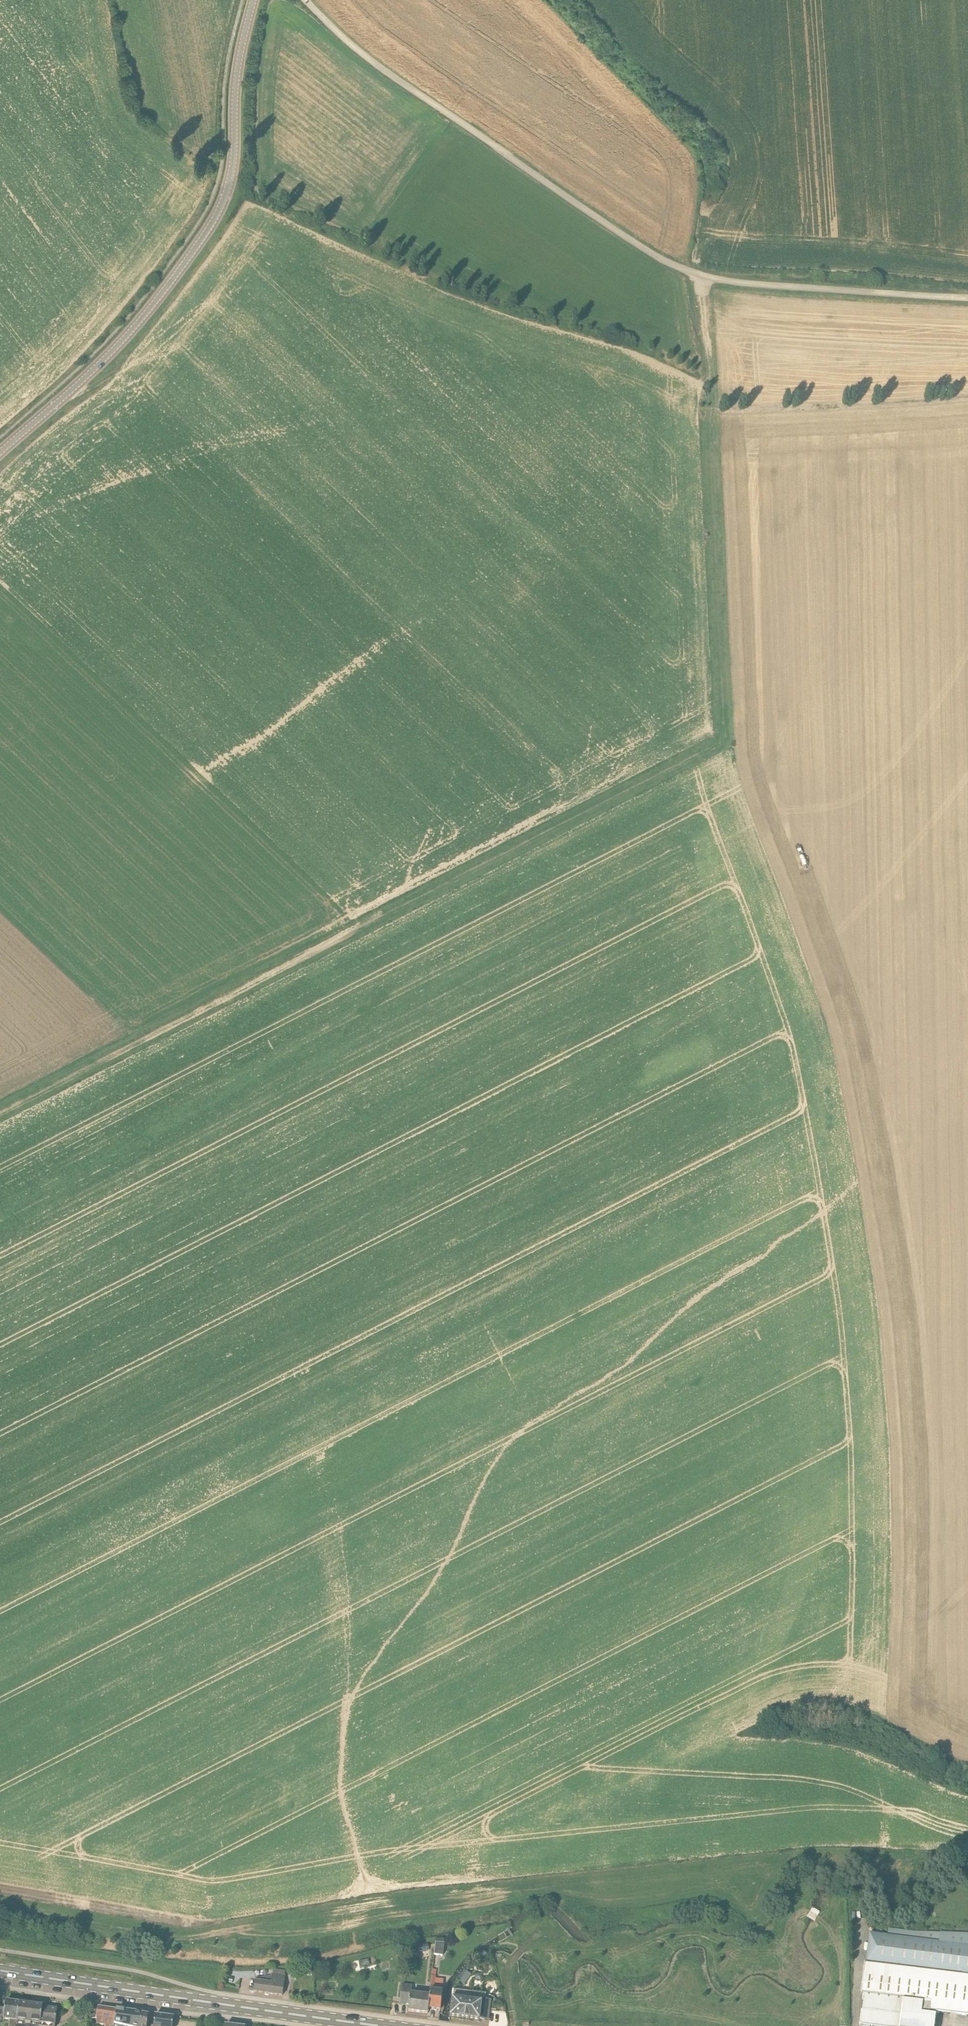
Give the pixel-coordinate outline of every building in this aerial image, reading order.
[(941,1932),(909,1930),(889,1928),(888,1935),(871,1933),(867,1964),(865,1964),(862,1992),(865,1993),(862,2015),(860,2025),(870,2025),(936,2025),(937,2011),(967,2015),(967,1933),(941,1932)] [(444,1943),(443,1938),(435,1938),(435,1942),(434,1955),(443,1956),(444,1943)] [(429,1950),(427,1944),(416,1946),(405,1948),(406,1958),(419,1956),(418,1952),(429,1950)] [(272,1973),(271,1982),(267,1982),(266,1993),(282,1995),(285,1975),(285,1970),(273,1968),(272,1973)] [(435,1987),(435,1983),(437,1969),(432,1969),(430,1989),(429,1995),(429,1997),(430,1997),(428,2008),(440,2010),(442,1988),(435,1987)] [(250,1981),(249,1991),(266,1993),(267,1982),(255,1980),(254,1982),(250,1981)] [(429,1995),(410,1993),(411,1985),(402,1983),(401,1993),(399,2003),(409,2004),(408,2011),(428,2013),(428,2008),(430,1997),(429,1997),(429,1995)] [(468,2018),(471,1992),(452,1990),(451,1997),(451,2006),(450,2016),(459,2017),(468,2018)] [(485,1999),(485,1994),(471,1992),(468,2018),(469,2019),(469,2018),(479,2019),(479,2018),(487,2019),(490,1999),(485,1999)] [(20,2003),(6,2001),(4,2020),(10,2021),(9,2025),(18,2025),(20,2003)] [(43,2006),(20,2003),(18,2025),(39,2025),(39,2023),(40,2023),(42,2006),(43,2006)] [(43,2006),(42,2006),(40,2023),(39,2023),(39,2025),(55,2025),(56,2018),(57,2008),(43,2006)] [(98,2007),(91,2006),(92,2019),(96,2018),(97,2024),(105,2025),(115,2025),(116,2009),(98,2007)] [(82,2008),(79,2014),(85,2017),(88,2011),(82,2008)] [(132,2012),(116,2009),(115,2025),(131,2025),(132,2012)] [(147,2025),(149,2015),(142,2014),(142,2013),(132,2012),(131,2025),(147,2025)] [(173,2017),(155,2015),(154,2025),(153,2025),(172,2025),(173,2017)]
